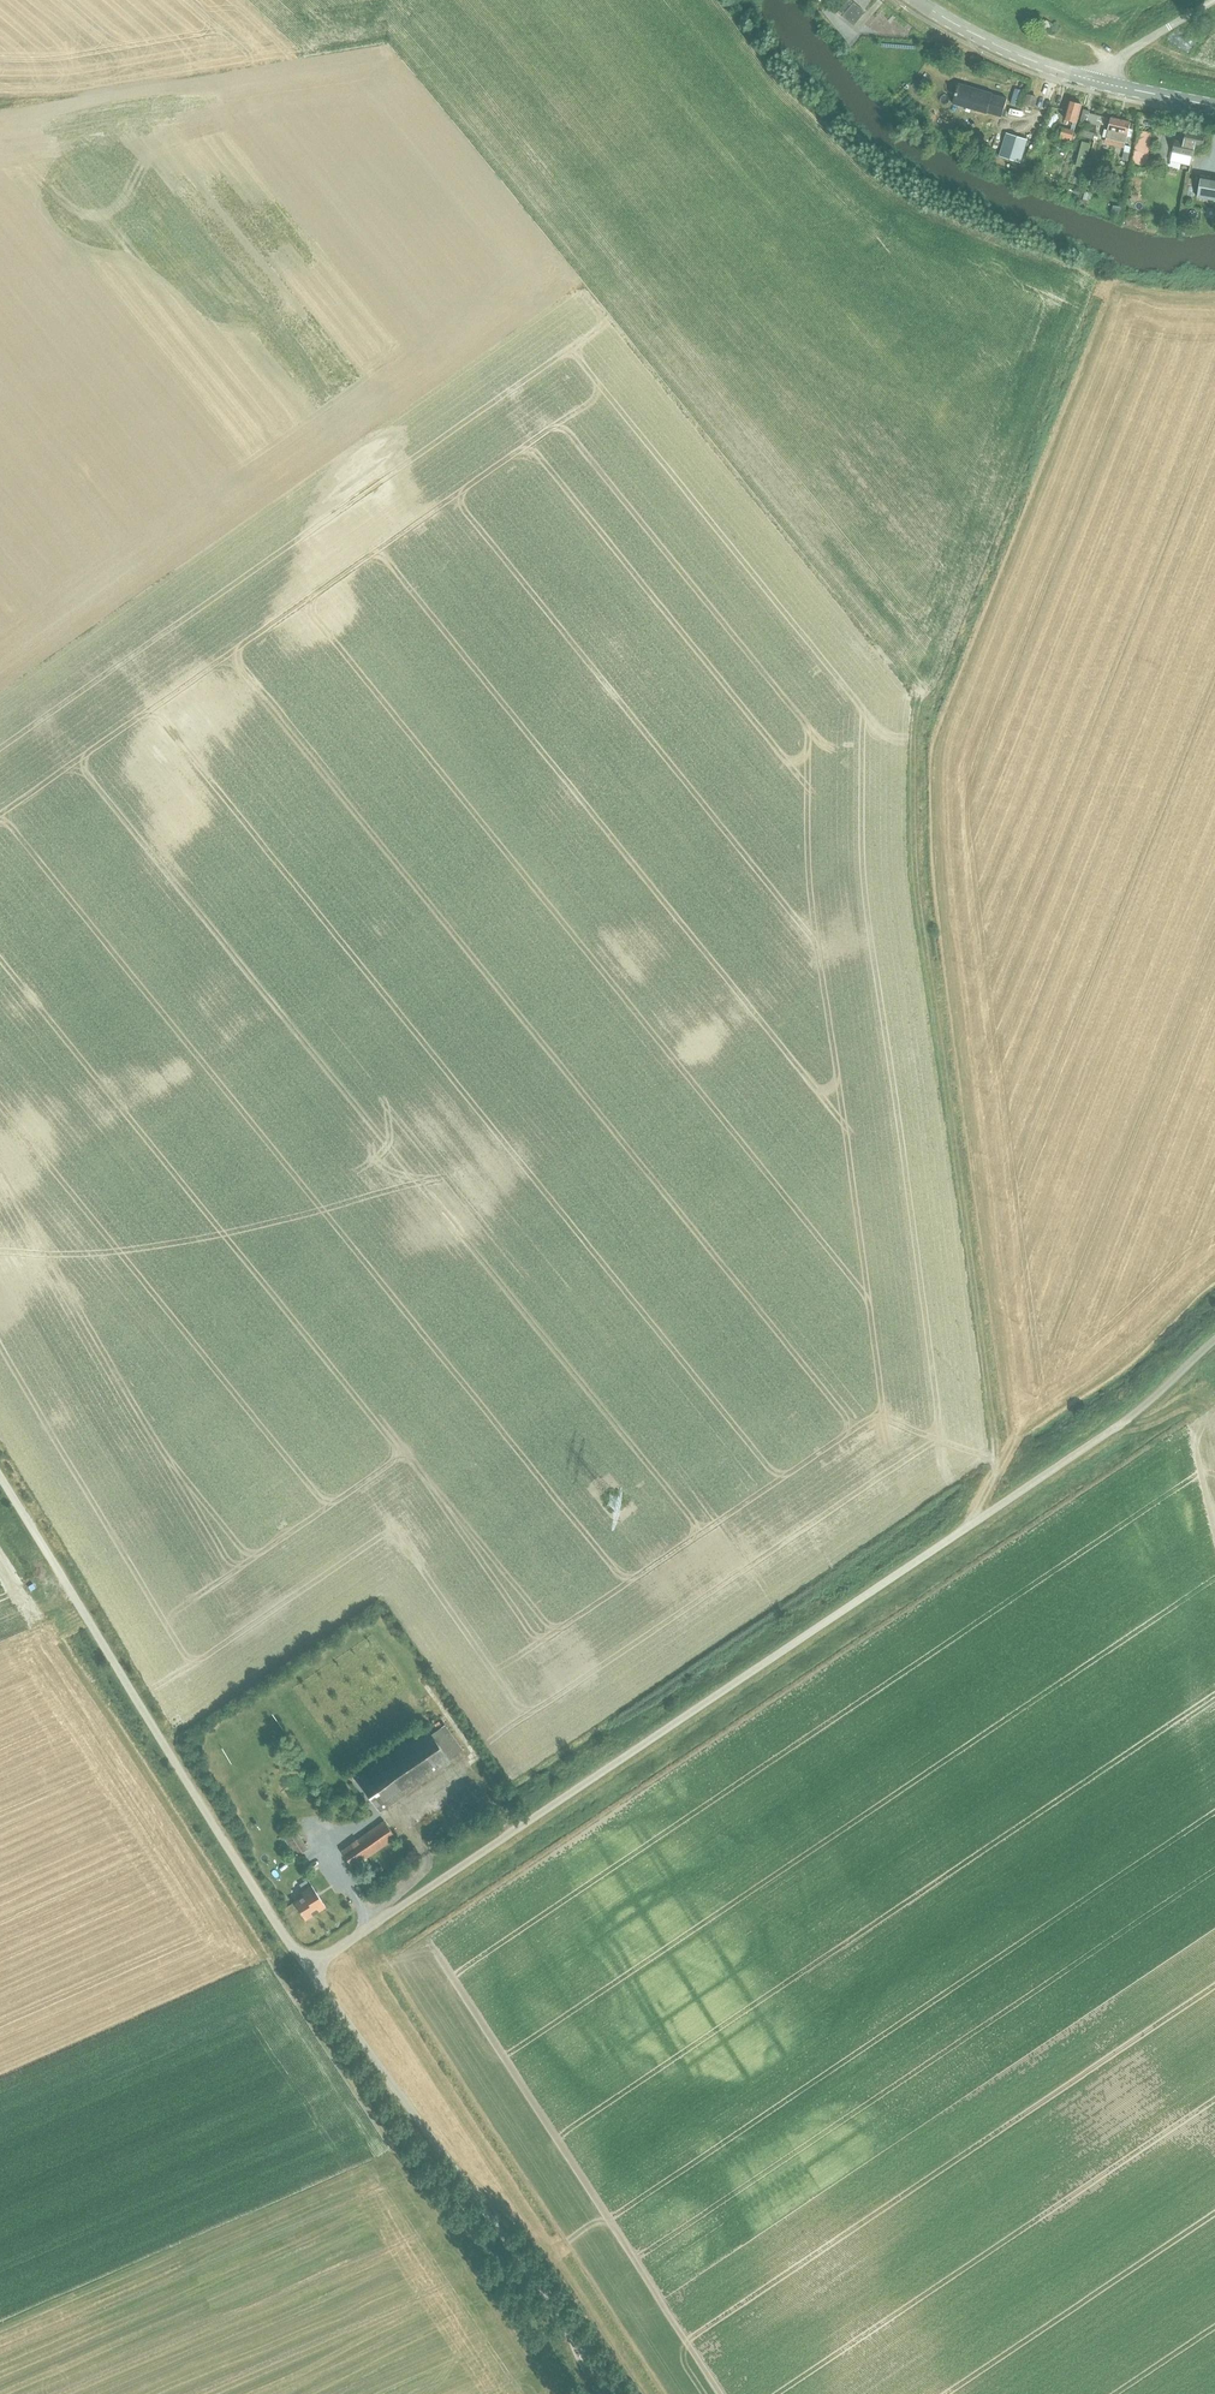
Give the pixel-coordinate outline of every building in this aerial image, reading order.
[(863,11),(850,0),(846,0),(836,12),(852,25),(863,11)] [(929,59),(926,65),(936,70),(940,63),(929,59)] [(1010,95),(960,80),(954,101),(1004,116),(1010,95)] [(1016,89),(1011,104),(1019,106),(1024,91),(1016,89)] [(1027,94),(1025,102),(1034,104),(1036,97),(1027,94)] [(1076,120),(1081,104),(1069,100),(1065,117),(1076,120)] [(1090,110),(1084,108),(1081,121),(1092,124),(1090,132),(1095,133),(1097,125),(1099,126),(1102,116),(1089,113),(1090,110)] [(1125,142),(1130,122),(1111,118),(1106,138),(1125,142)] [(1072,137),(1074,130),(1060,126),(1058,132),(1060,133),(1059,139),(1066,141),(1068,136),(1072,137)] [(1202,144),(1204,135),(1197,134),(1197,133),(1181,129),(1178,140),(1175,139),(1171,161),(1190,165),(1195,142),(1202,144)] [(1095,133),(1090,132),(1083,130),(1082,136),(1093,139),(1095,133)] [(1021,164),(1028,141),(1006,135),(1000,157),(1021,164)] [(1082,139),(1080,162),(1090,163),(1092,139),(1082,139)] [(1124,145),(1121,159),(1127,161),(1130,146),(1124,145)] [(1133,163),(1147,166),(1149,154),(1135,151),(1133,163)] [(1196,195),(1214,199),(1214,177),(1200,175),(1196,195)] [(1114,207),(1112,217),(1120,218),(1121,208),(1114,207)] [(445,1723),(430,1733),(441,1749),(448,1758),(462,1748),(445,1723)] [(430,1733),(427,1729),(355,1779),(379,1812),(450,1762),(448,1758),(441,1749),(430,1733)] [(352,1867),(395,1837),(384,1821),(341,1851),(352,1867)] [(296,1856),(307,1849),(294,1829),(283,1836),(296,1856)] [(304,1920),(324,1907),(310,1885),(299,1893),(301,1897),(293,1903),(304,1920)]
